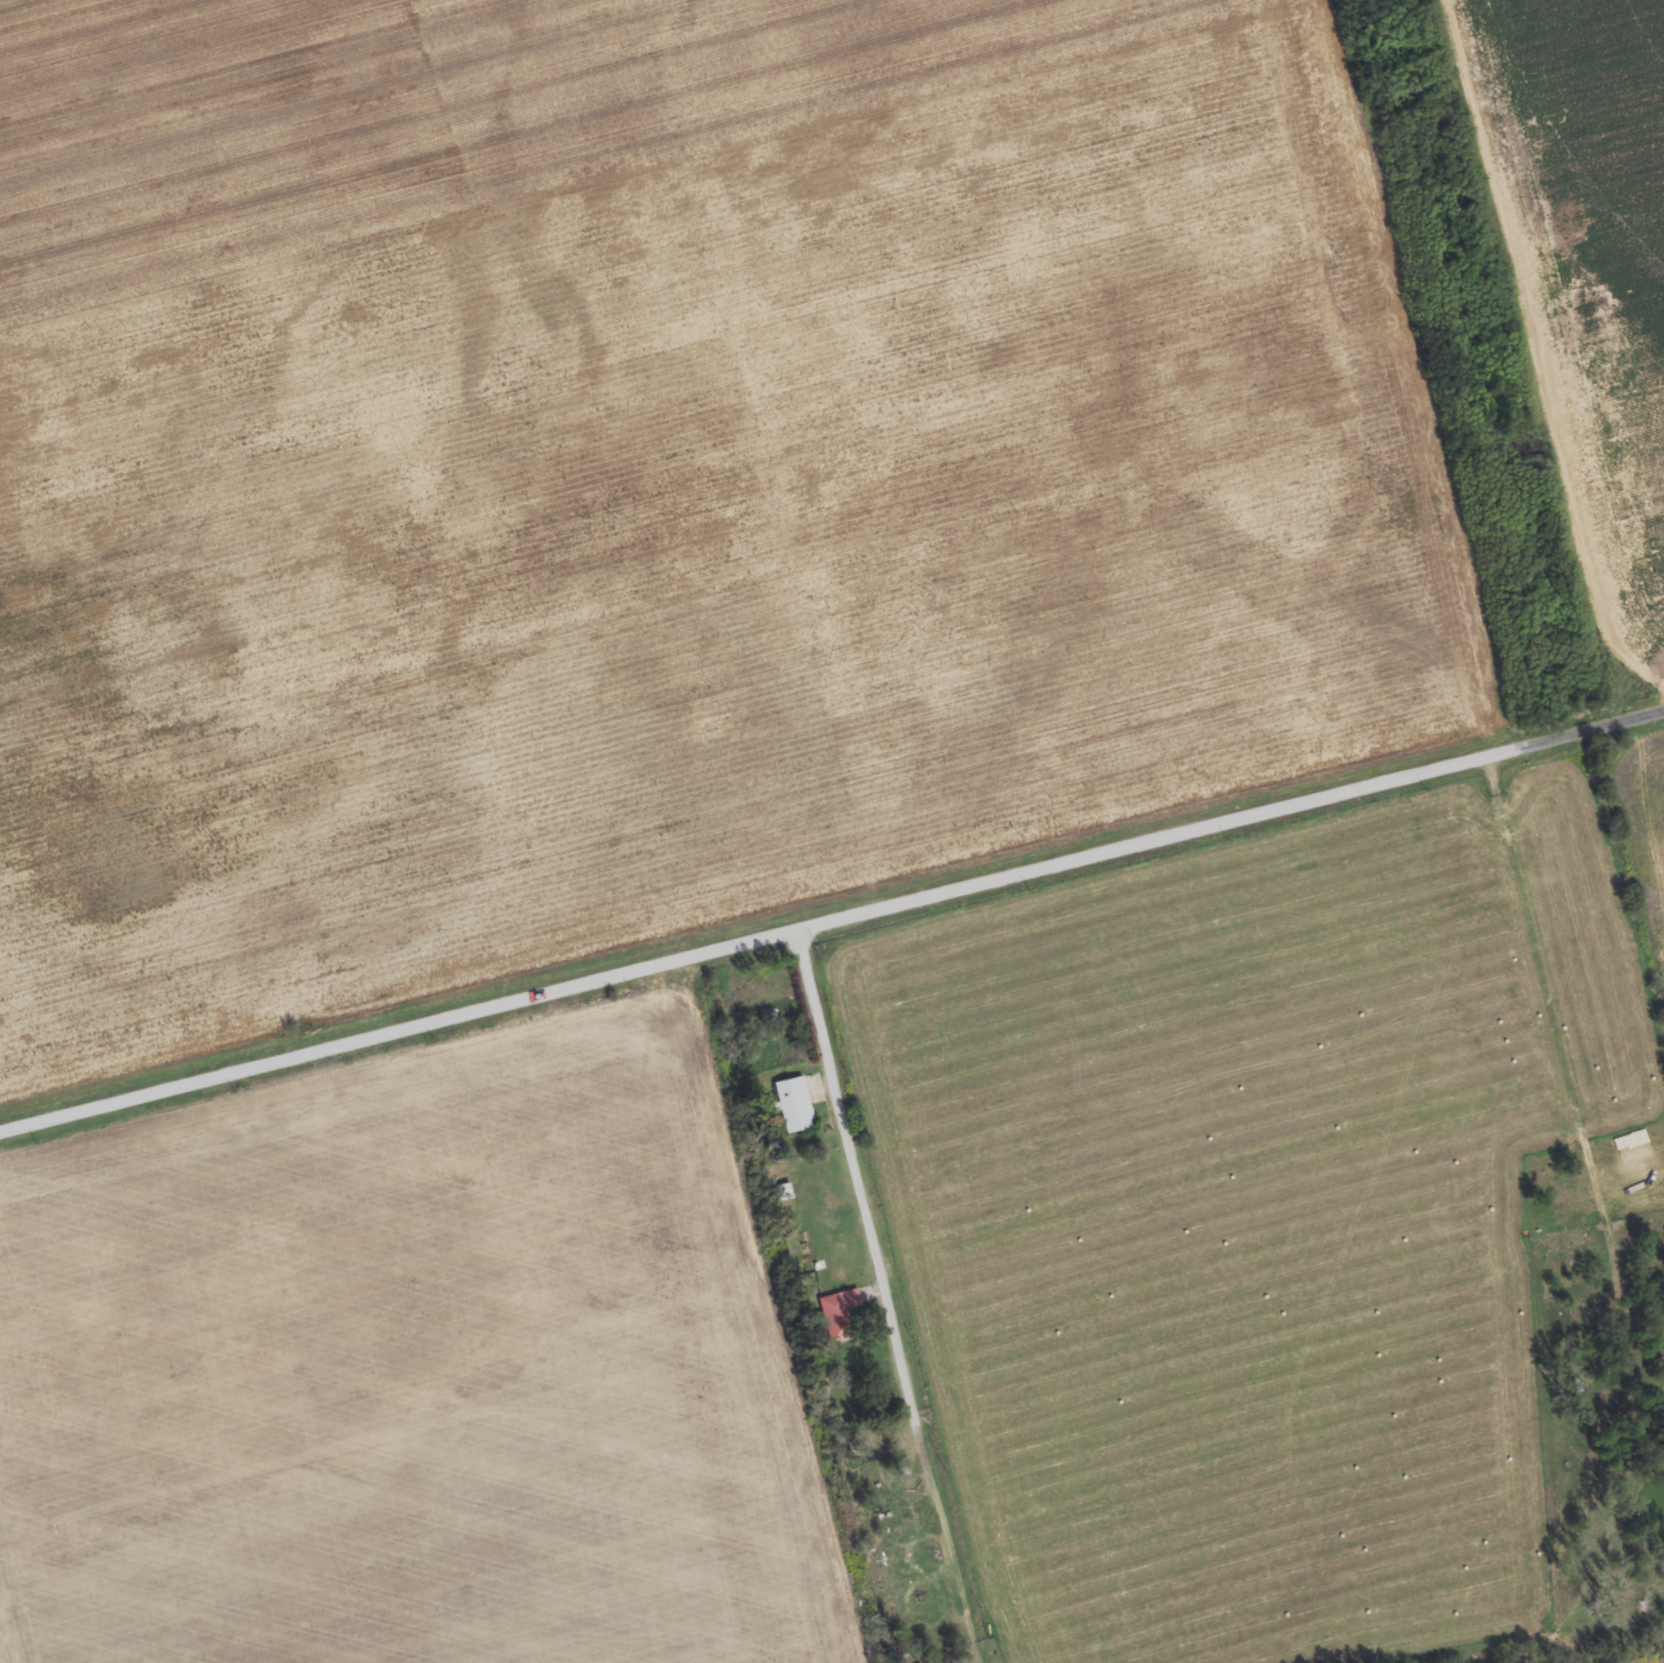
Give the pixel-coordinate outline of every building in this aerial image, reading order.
[(786,1135),(816,1128),(805,1077),(775,1083),(786,1135)] [(818,1299),(828,1344),(853,1339),(847,1311),(863,1308),(859,1290),(818,1299)]
